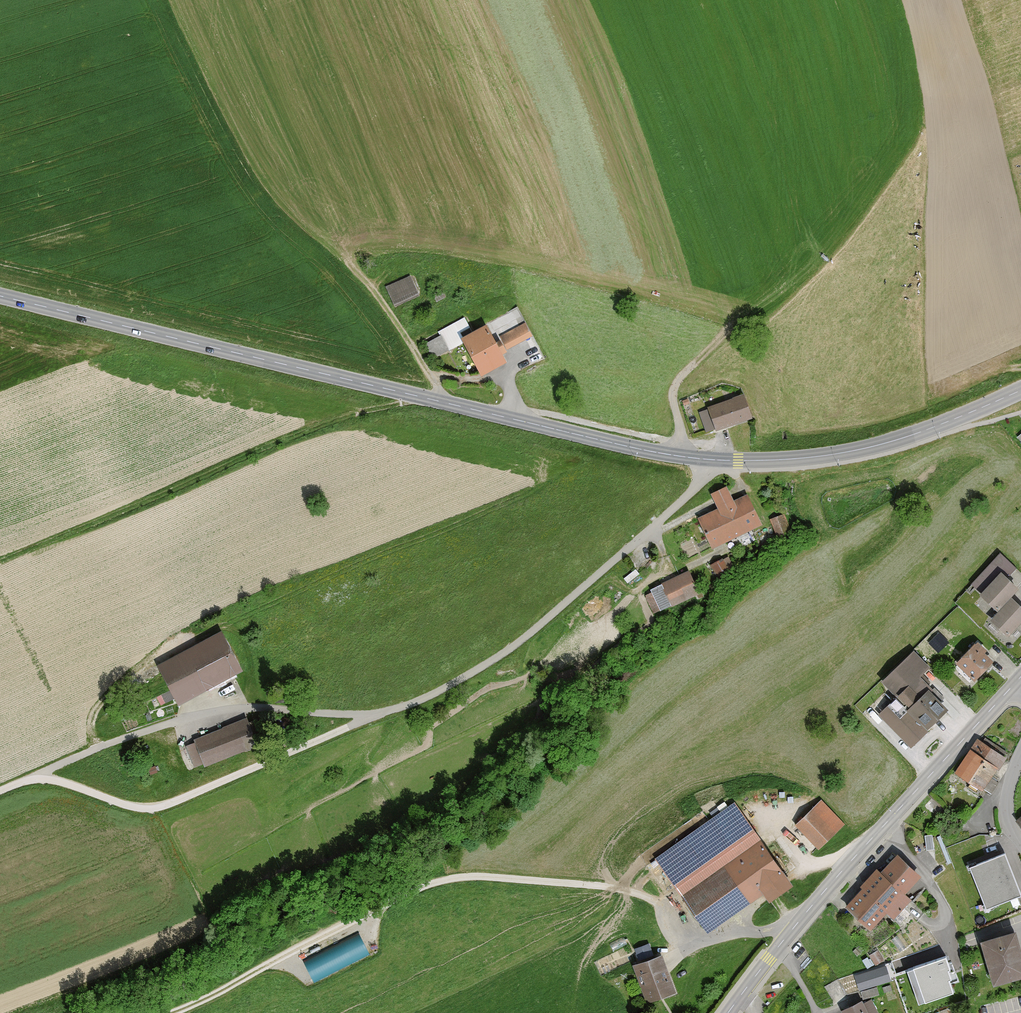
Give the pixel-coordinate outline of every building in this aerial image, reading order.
[(411,276),(386,286),(394,305),(419,295),(411,276)] [(516,312),(461,339),(480,376),(506,363),(501,353),(529,338),(516,312)] [(447,352),(440,337),(424,345),(432,359),(447,352)] [(743,396),(706,408),(715,432),(751,419),(743,396)] [(726,487),(710,495),(717,510),(695,520),(710,550),(760,526),(745,496),(733,502),(726,487)] [(783,510),(769,515),(777,538),(791,532),(783,510)] [(725,560),(709,567),(717,584),(733,576),(725,560)] [(687,572),(660,586),(671,609),(699,595),(687,572)] [(978,596),(996,614),(990,622),(1007,637),(1020,624),(1020,608),(1010,600),(1019,589),(1000,573),(978,596)] [(156,668),(177,706),(240,672),(218,633),(156,668)] [(976,642),(954,664),(973,683),(993,662),(976,642)] [(868,707),(909,750),(947,709),(922,677),(929,671),(912,651),(880,683),(885,689),(868,707)] [(193,741),(194,745),(186,748),(193,767),(202,764),(203,767),(256,745),(245,719),(193,741)] [(1006,759),(978,739),(955,773),(981,791),(1006,759)] [(822,798),(795,822),(818,847),(844,823),(822,798)] [(734,800),(655,857),(708,931),(764,891),(769,899),(793,882),(734,800)] [(1020,890),(1004,850),(971,863),(987,903),(1020,890)] [(920,878),(896,854),(879,872),(875,870),(859,886),(842,908),(870,932),(885,914),(894,922),(912,904),(905,895),(920,878)] [(980,941),(992,985),(1020,979),(1020,951),(1016,931),(980,941)] [(360,932),(303,957),(312,979),(370,955),(360,932)] [(651,941),(635,944),(637,957),(653,953),(651,941)] [(662,952),(633,962),(647,1000),(675,990),(662,952)] [(946,956),(907,969),(919,1004),(953,993),(949,981),(951,980),(948,972),(951,971),(946,956)] [(854,971),(859,988),(891,979),(886,962),(854,971)] [(860,1001),(840,1011),(841,1012),(874,1012),(869,1002),(863,1005),(860,1001)]
